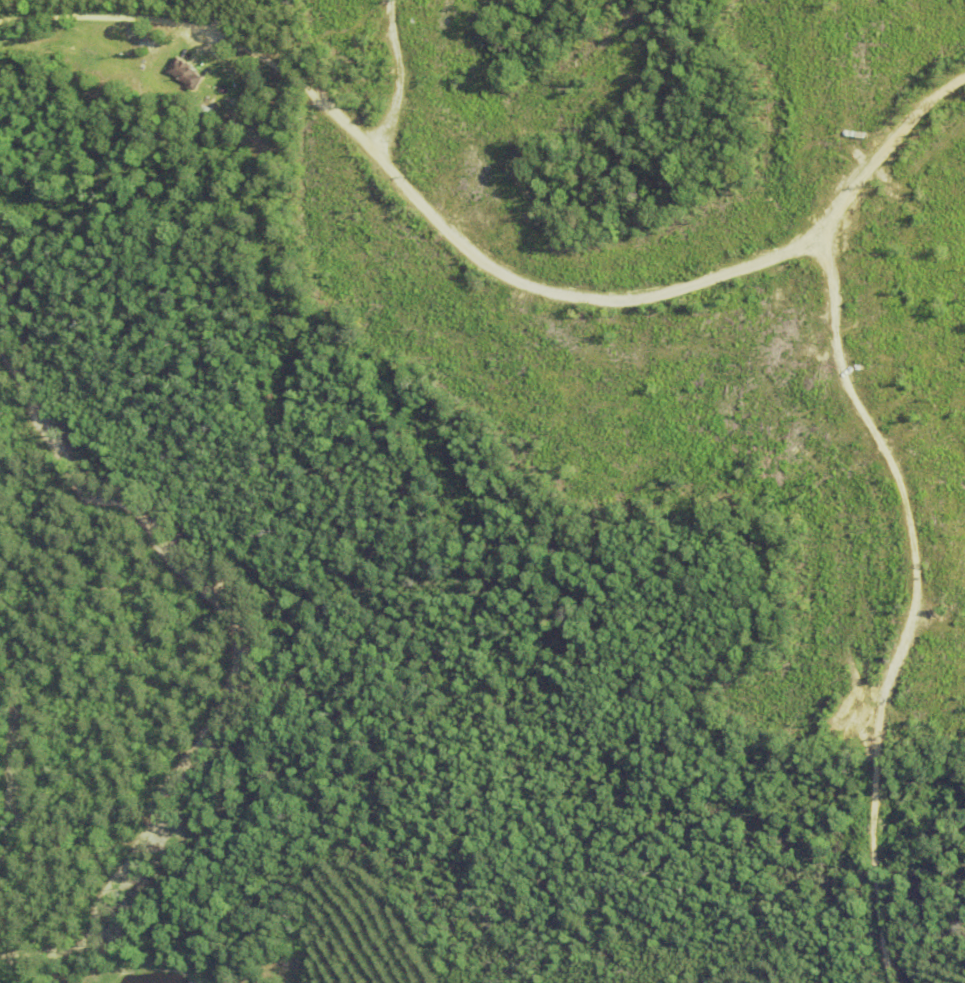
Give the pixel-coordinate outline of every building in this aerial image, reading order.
[(188,87),(189,85),(177,79),(177,78),(168,72),(176,57),(182,60),(182,61),(190,66),(189,67),(197,71),(195,74),(203,78),(196,92),(188,87)]
